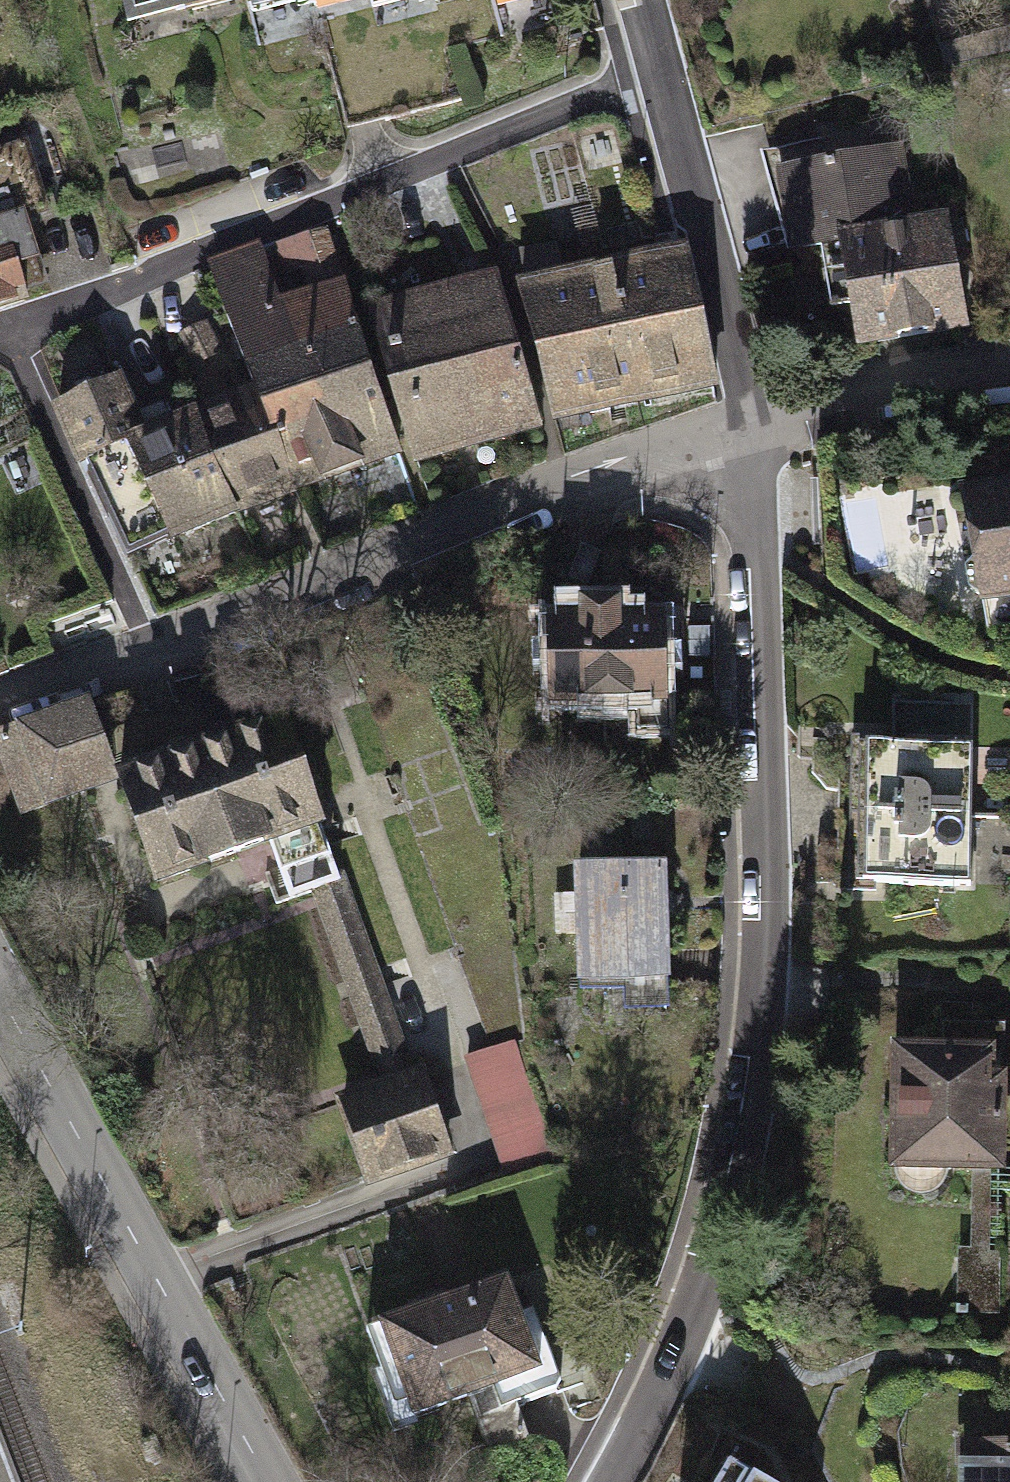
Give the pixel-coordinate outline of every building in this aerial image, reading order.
[(248,10),(246,0),(126,0),(135,37),(248,10)] [(301,0),(246,0),(248,10),(301,0)] [(329,33),(440,8),(438,0),(320,0),(329,33)] [(903,142),(772,168),(788,246),(833,236),(856,349),(975,325),(951,208),(917,215),(903,142)] [(18,298),(15,290),(24,287),(17,264),(41,256),(26,209),(0,217),(0,304),(18,298)] [(340,230),(211,267),(257,387),(294,488),(413,454),(366,305),(340,230)] [(712,379),(680,246),(645,255),(677,388),(712,379)] [(625,399),(677,388),(645,255),(593,268),(625,399)] [(514,268),(366,305),(413,454),(550,417),(518,286),(514,268)] [(625,399),(593,268),(518,286),(550,417),(625,399)] [(116,378),(51,404),(79,472),(87,469),(123,557),(232,512),(192,413),(140,434),(116,378)] [(294,488),(257,387),(192,413),(232,512),(294,488)] [(943,485),(967,605),(1009,597),(1009,472),(943,485)] [(686,608),(546,615),(552,730),(692,723),(686,608)] [(110,765),(87,694),(0,723),(0,756),(20,812),(115,779),(110,765)] [(281,706),(110,765),(115,779),(151,881),(267,840),(322,821),(281,706)] [(972,741),(866,737),(863,808),(969,813),(972,741)] [(966,880),(969,813),(863,808),(859,874),(966,880)] [(338,871),(322,821),(267,840),(288,898),(310,890),(340,879),(338,871)] [(663,857),(573,858),(574,978),(664,977),(663,857)] [(376,1078),(413,1065),(345,869),(338,871),(340,879),(310,890),(376,1078)] [(463,1056),(503,1171),(553,1153),(513,1038),(463,1056)] [(997,1041),(874,1038),(871,1171),(964,1172),(963,1247),(946,1247),(945,1314),(991,1315),(997,1041)] [(376,1078),(335,1092),(367,1187),(461,1154),(428,1060),(413,1065),(376,1078)] [(529,1281),(373,1334),(408,1436),(564,1383),(529,1281)] [(945,1438),(945,1481),(1009,1481),(1009,1438),(945,1438)] [(717,1458),(703,1481),(758,1481),(717,1458)]
